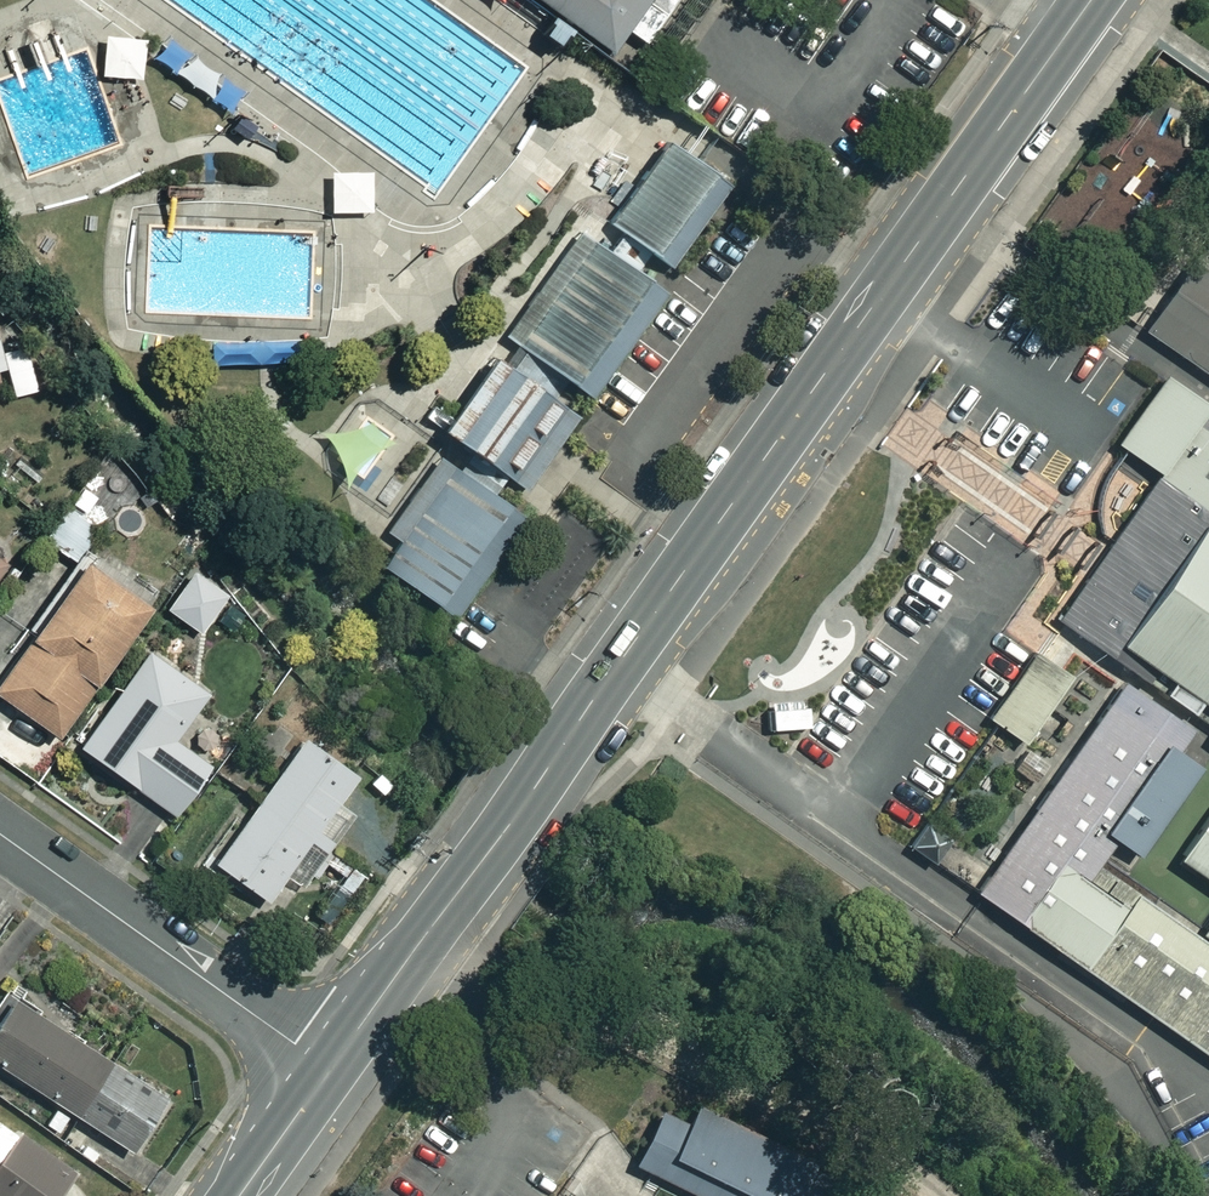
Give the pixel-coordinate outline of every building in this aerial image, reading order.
[(647,0),(536,0),(610,52),(647,0)] [(727,182),(661,137),(603,220),(617,229),(645,249),(669,265),(727,182)] [(645,249),(617,229),(602,250),(630,270),(645,249)] [(602,250),(572,231),(498,332),(518,347),(563,379),(587,397),(663,292),(630,270),(602,250)] [(1197,260),(1145,334),(1208,379),(1208,269),(1197,260)] [(563,379),(518,347),(504,365),(550,396),(563,379)] [(504,365),(484,351),(430,425),(465,449),(503,474),(522,488),(574,413),(550,396),(504,365)] [(1208,731),(1208,409),(1165,378),(1116,447),(1158,476),(1055,623),(1208,731)] [(465,449),(452,466),(489,493),(503,474),(465,449)] [(489,493),(452,466),(433,454),(379,528),(394,538),(373,563),(452,619),(525,517),(489,493)] [(96,528),(75,510),(49,543),(70,560),(96,528)] [(78,557),(0,669),(0,696),(52,732),(142,601),(78,557)] [(223,592),(189,568),(162,606),(196,631),(223,592)] [(202,691),(143,648),(74,741),(169,812),(205,763),(169,736),(202,691)] [(1076,679),(1039,654),(989,727),(1025,752),(1076,679)] [(1123,683),(973,896),(1157,1024),(1208,1061),(1208,948),(1097,870),(1117,842),(1141,858),(1202,771),(1180,756),(1195,733),(1123,683)] [(350,772),(300,736),(211,860),(262,897),(280,872),(299,885),(351,812),(331,799),(350,772)] [(1182,866),(1208,885),(1208,827),(1182,866)] [(8,995),(0,1008),(0,1066),(130,1149),(165,1095),(8,995)] [(639,1169),(696,1195),(834,1195),(842,1178),(702,1112),(695,1126),(666,1112),(639,1169)] [(72,1157),(11,1114),(4,1124),(0,1121),(0,1195),(45,1195),(72,1157)]
